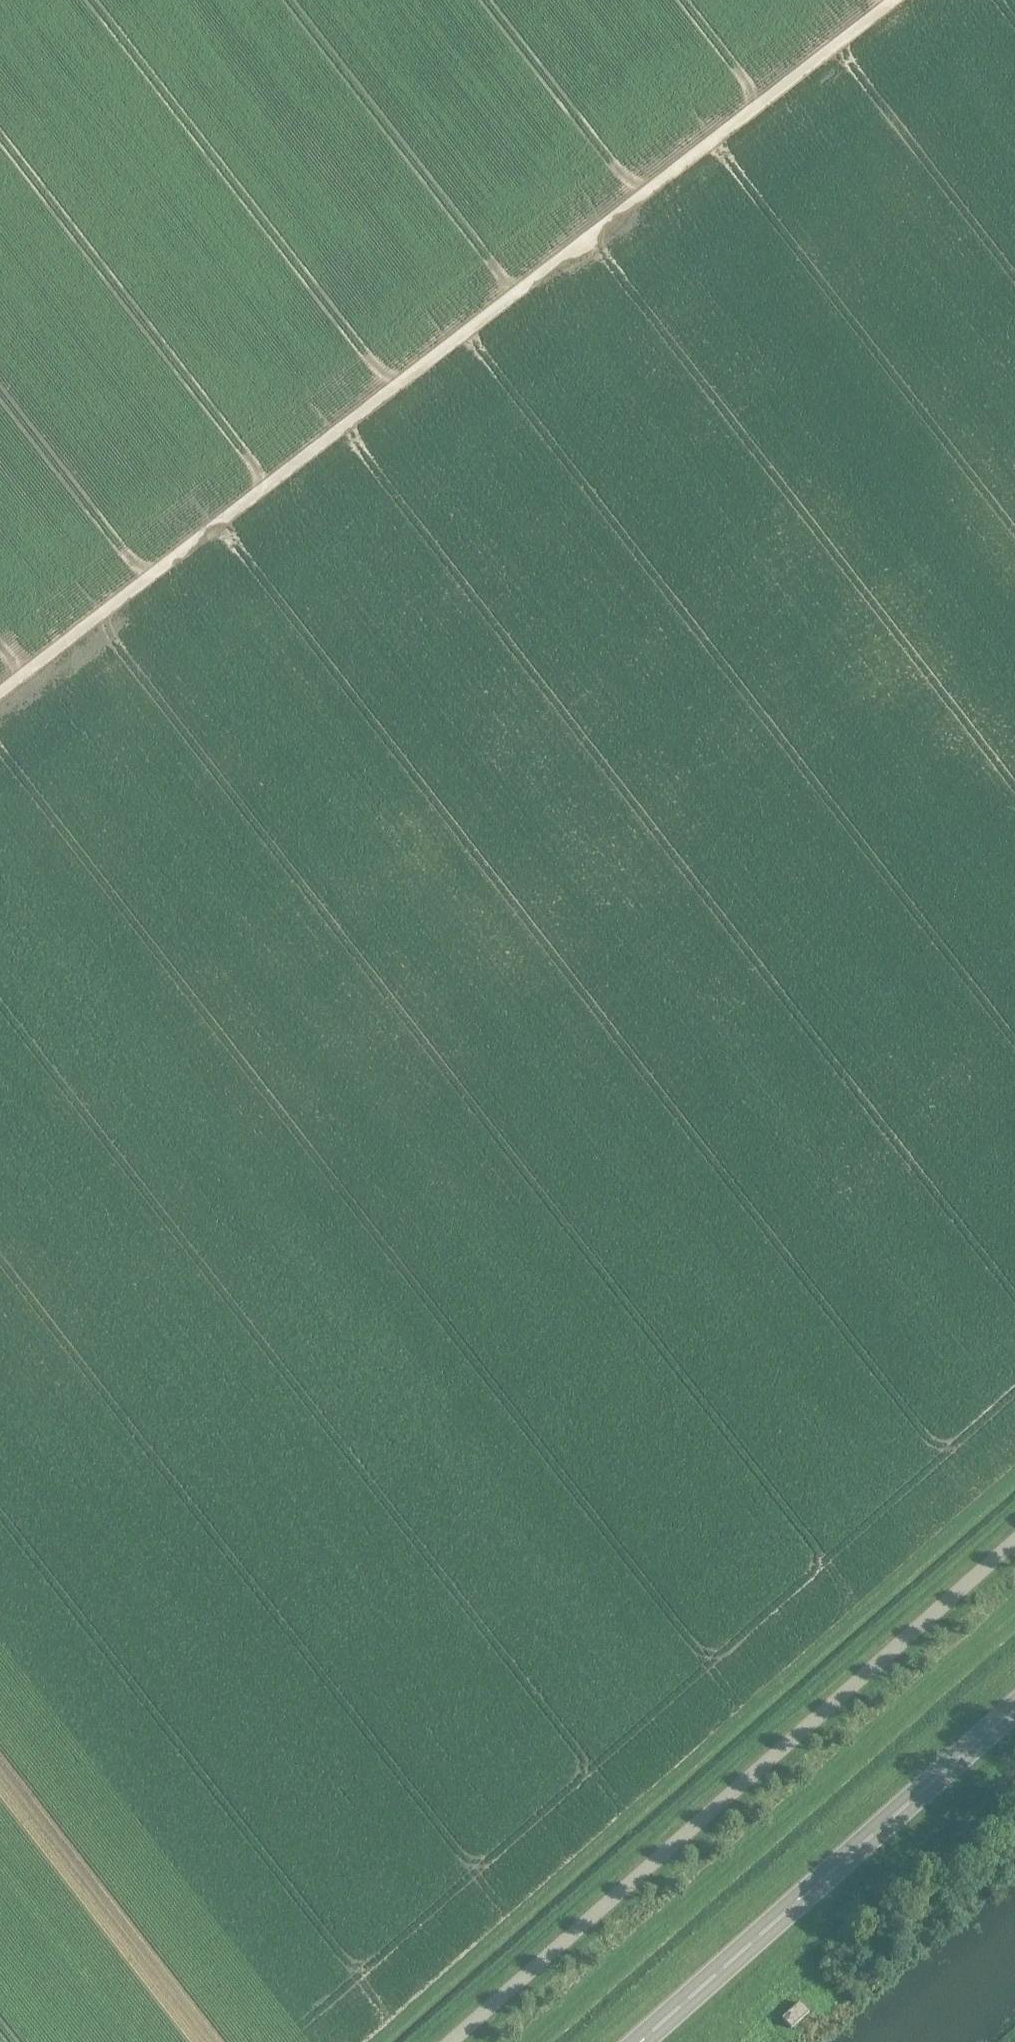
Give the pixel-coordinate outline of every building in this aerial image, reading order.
[(791,2030),(809,2014),(800,2004),(782,2020),(791,2030)]
